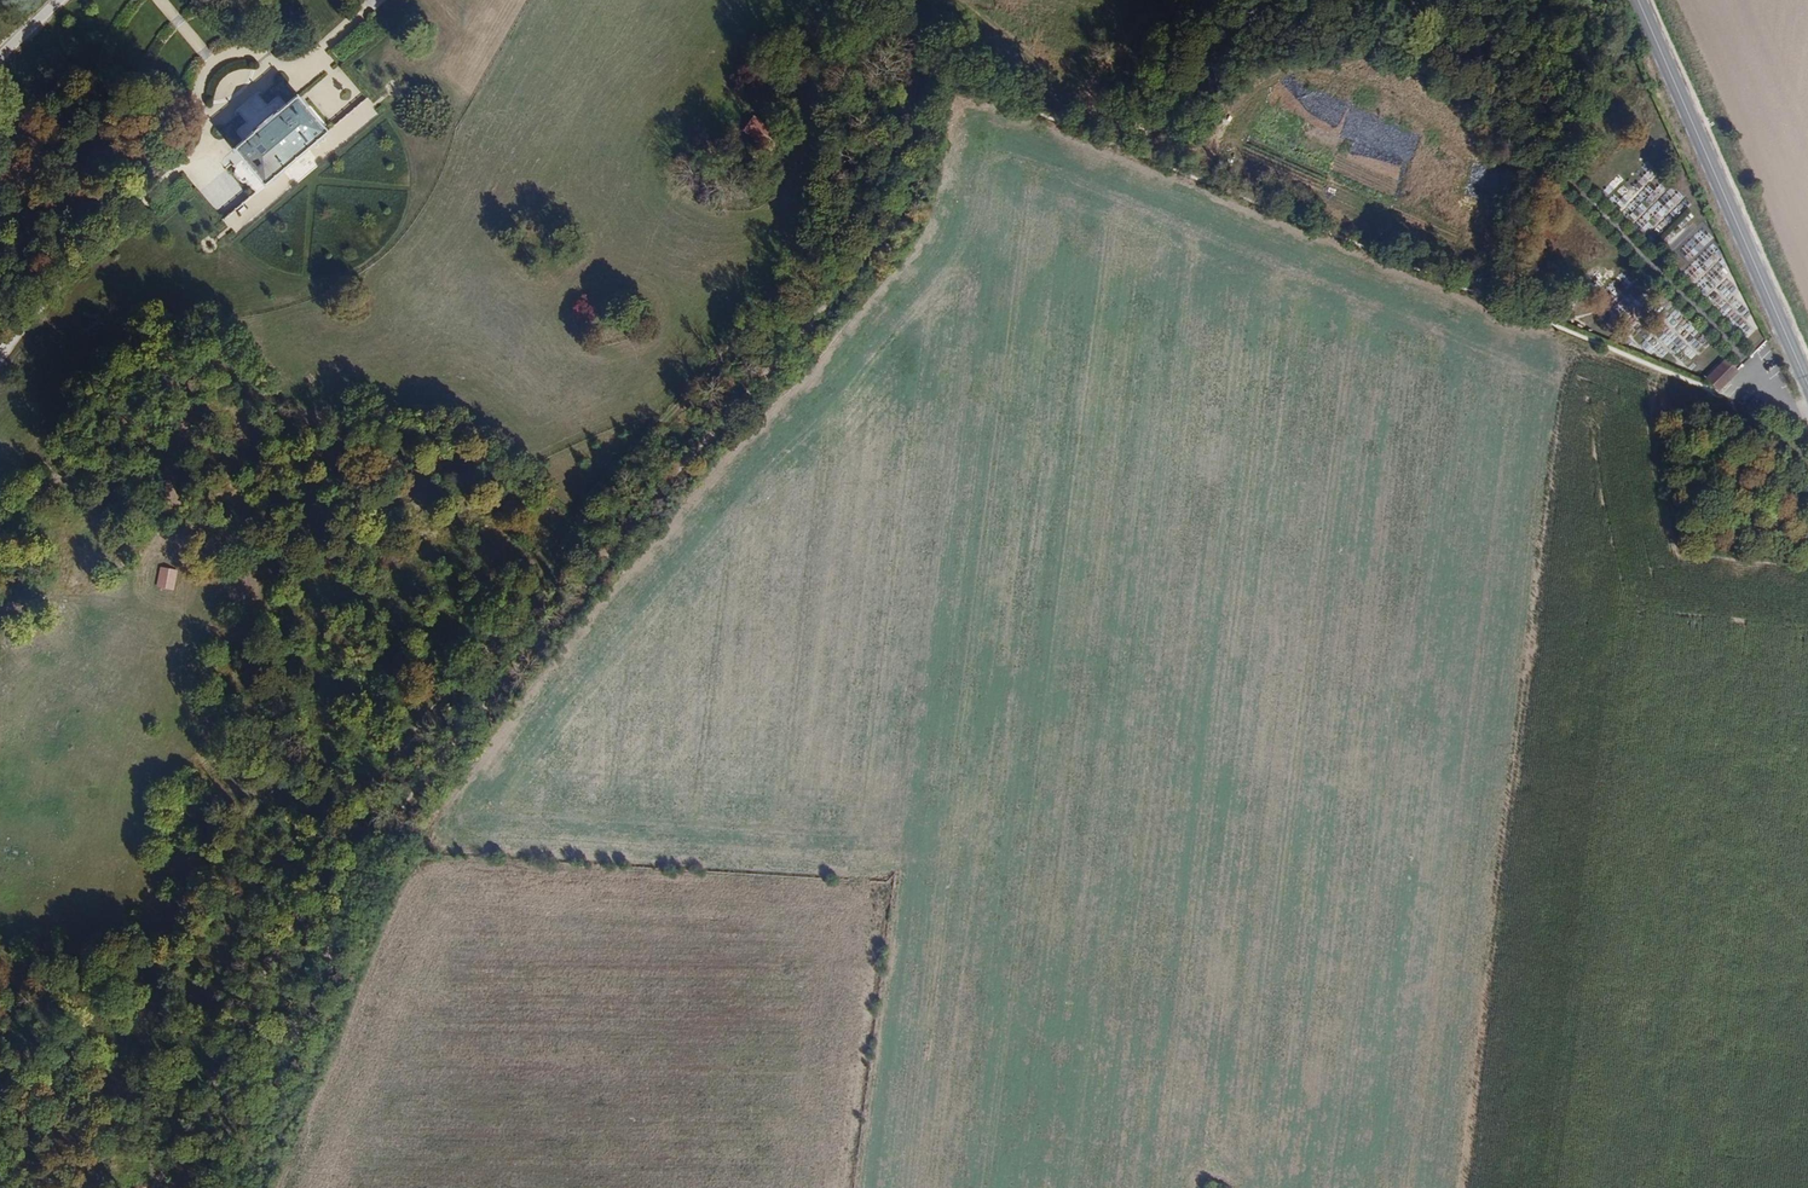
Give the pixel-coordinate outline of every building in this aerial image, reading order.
[(294,99),(234,151),(266,188),(326,137),(294,99)] [(360,105),(368,113),(374,106),(366,99),(360,105)] [(1169,118),(1164,124),(1170,129),(1175,122),(1169,118)] [(1726,361),(1723,363),(1733,374),(1736,371),(1726,361)] [(1708,379),(1718,389),(1733,374),(1723,363),(1708,379)] [(158,584),(172,585),(174,569),(160,567),(158,584)]
